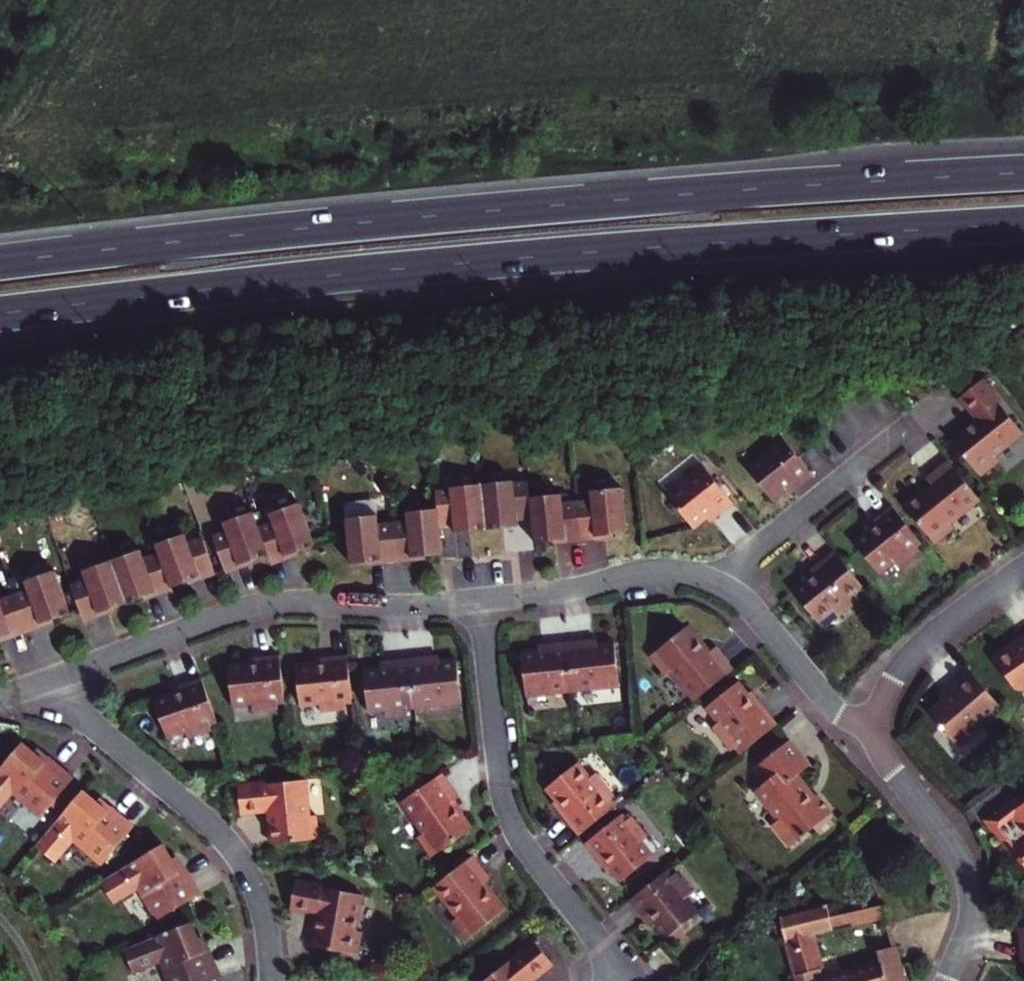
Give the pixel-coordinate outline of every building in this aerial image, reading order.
[(997,497),(1014,483),(1010,478),(1023,466),(1023,435),(1016,425),(1017,424),(1009,414),(1001,404),(997,399),(975,417),(992,438),(966,460),(997,497)] [(1004,402),(1001,404),(1009,414),(1012,411),(1004,402)] [(779,436),(743,464),(770,499),(784,488),(787,492),(810,474),(779,436)] [(950,523),(980,499),(948,460),(925,478),(930,483),(904,504),(936,544),(955,529),(950,523)] [(663,493),(690,526),(703,516),(708,521),(731,502),(699,462),(663,493)] [(509,482),(479,485),(484,533),(515,530),(513,517),(528,516),(527,499),(525,483),(510,484),(509,482)] [(484,533),(479,485),(448,489),(448,492),(433,493),(435,513),(436,526),(452,524),(453,536),(484,533)] [(589,504),(574,506),(578,537),(592,535),(593,538),(625,535),(620,489),(588,493),(589,504)] [(558,496),(527,499),(528,516),(532,545),(563,542),(562,539),(578,537),(574,506),(559,507),(558,496)] [(283,557),(296,553),(313,546),(297,503),(267,514),(271,525),(257,530),(266,555),(267,559),(268,560),(282,554),(283,557)] [(919,553),(916,549),(914,546),(920,541),(891,506),(874,519),(877,523),(867,531),(853,542),(880,575),(895,562),(900,568),(919,553)] [(209,538),(220,568),(236,563),(237,566),(266,555),(257,530),(250,512),(220,523),(224,533),(209,538)] [(410,560),(440,557),(436,526),(435,513),(405,516),(406,527),(390,528),(394,560),(410,558),(410,560)] [(380,561),(394,560),(390,528),(376,530),(375,519),(343,523),(348,567),(380,564),(380,561)] [(877,523),(874,519),(864,528),(867,531),(877,523)] [(167,587),(183,581),(195,577),(195,575),(211,569),(199,539),(185,545),(181,534),(151,545),(155,556),(166,586),(167,587)] [(137,550),(108,561),(123,604),(140,597),(151,593),(151,591),(166,586),(155,556),(140,561),(137,550)] [(864,599),(860,594),(858,592),(864,587),(835,551),(811,571),(814,575),(804,583),(793,592),(819,625),(835,612),(840,619),(864,599)] [(268,560),(270,566),(297,556),(296,553),(283,557),(282,554),(268,560)] [(236,563),(220,568),(223,575),(267,559),(266,555),(237,566),(236,563)] [(68,588),(78,618),(93,612),(94,614),(105,610),(123,604),(108,561),(78,572),(82,583),(68,588)] [(195,577),(183,581),(184,584),(212,574),(211,569),(195,575),(195,577)] [(814,575),(811,571),(801,579),(804,583),(814,575)] [(37,626),(49,622),(66,615),(50,572),(21,583),(26,595),(13,600),(23,629),(37,624),(37,626)] [(141,600),(168,590),(167,587),(166,586),(151,591),(151,593),(140,597),(141,600)] [(23,629),(13,600),(0,605),(0,639),(9,636),(9,634),(23,629)] [(78,618),(80,622),(106,613),(105,610),(94,614),(93,612),(78,618)] [(50,625),(49,622),(37,626),(37,624),(23,629),(25,634),(50,625)] [(666,670),(691,700),(730,668),(712,645),(706,651),(685,625),(646,656),(660,675),(666,670)] [(23,629),(9,634),(9,636),(0,639),(0,643),(25,634),(23,629)] [(1010,641),(1014,642),(1023,636),(1023,634),(1023,632),(1010,641)] [(1023,636),(1014,642),(1010,641),(993,652),(1013,685),(1022,687),(1023,686),(1023,634),(1023,636)] [(568,644),(574,694),(620,689),(615,646),(596,648),(595,641),(568,644)] [(527,699),(574,694),(568,644),(539,648),(540,653),(522,655),(527,699)] [(254,663),(241,665),(223,666),(227,708),(247,706),(248,715),(274,713),(273,707),(273,704),(280,703),(275,656),(254,658),(254,663)] [(340,704),(348,703),(343,658),(321,660),(322,665),(309,667),(291,669),(296,709),(315,707),(316,717),(341,714),(341,707),(340,704)] [(435,658),(407,661),(412,710),(458,705),(453,662),(436,664),(435,658)] [(403,711),(412,710),(407,661),(378,664),(378,670),(359,672),(364,716),(382,714),(383,722),(404,719),(403,711)] [(956,742),(1002,704),(970,666),(951,681),(955,685),(942,696),(928,707),(956,742)] [(177,692),(165,697),(150,702),(164,741),(180,734),(183,742),(206,734),(204,730),(203,726),(212,723),(197,680),(176,688),(177,692)] [(939,691),(942,696),(955,685),(951,681),(939,691)] [(728,751),(731,748),(734,746),(740,752),(776,724),(756,700),(752,703),(744,693),(735,682),(704,708),(716,723),(709,728),(728,751)] [(177,692),(176,688),(163,693),(165,697),(177,692)] [(748,690),(744,693),(752,703),(756,700),(748,690)] [(773,825),(791,847),(832,813),(817,795),(813,799),(795,777),(808,766),(788,741),(757,766),(768,780),(765,783),(755,790),(779,820),(773,825)] [(0,765),(0,807),(12,792),(39,814),(49,802),(56,793),(69,778),(61,771),(50,762),(44,757),(41,762),(30,754),(18,744),(0,765)] [(737,755),(740,752),(734,746),(731,748),(737,755)] [(41,762),(44,757),(34,749),(30,754),(41,762)] [(608,801),(611,798),(613,796),(595,773),(589,778),(577,763),(545,788),(555,800),(562,809),(559,812),(578,836),(613,808),(608,801)] [(754,769),(765,783),(768,780),(757,766),(754,769)] [(412,841),(426,860),(467,831),(448,804),(454,800),(438,776),(421,788),(417,782),(402,792),(406,798),(396,805),(418,837),(412,841)] [(309,780),(310,815),(319,815),(318,780),(309,780)] [(236,789),(238,819),(266,817),(267,831),(269,849),(317,844),(315,822),(306,822),(303,786),(264,789),(264,787),(236,789)] [(80,790),(33,846),(52,862),(69,842),(77,842),(101,863),(132,826),(122,817),(109,805),(104,810),(93,801),(80,790)] [(56,793),(49,802),(52,805),(60,796),(56,793)] [(104,810),(109,805),(97,796),(93,801),(104,810)] [(616,804),(611,798),(608,801),(613,808),(616,804)] [(551,803),(559,812),(562,809),(555,800),(551,803)] [(1017,806),(1014,804),(1011,804),(1009,804),(1006,805),(992,816),(1001,828),(1000,834),(1007,844),(1014,844),(1021,854),(1019,855),(1023,861),(1023,800),(1017,806)] [(623,812),(619,815),(624,821),(628,818),(623,812)] [(630,816),(628,818),(624,821),(619,815),(585,843),(598,859),(601,856),(610,867),(621,881),(653,856),(640,840),(646,836),(630,816)] [(988,819),(1000,834),(1001,828),(992,816),(988,819)] [(161,843),(98,881),(112,904),(139,887),(158,918),(172,909),(198,893),(190,880),(182,868),(177,871),(170,858),(161,843)] [(177,871),(182,868),(175,856),(170,858),(177,871)] [(606,869),(610,867),(601,856),(598,859),(606,869)] [(468,859),(429,891),(453,921),(447,926),(462,944),(501,912),(480,886),(486,882),(468,859)] [(648,912),(655,922),(667,936),(670,934),(674,939),(684,931),(679,926),(698,911),(686,896),(692,892),(675,871),(673,873),(669,876),(666,871),(631,899),(644,915),(648,912)] [(307,948),(354,957),(358,935),(350,934),(357,898),(320,891),(321,888),(291,883),(286,911),(313,916),(310,932),(307,948)] [(884,904),(830,918),(833,930),(863,923),(864,929),(889,923),(884,904)] [(830,918),(827,905),(781,916),(797,980),(818,980),(808,938),(834,932),(833,930),(830,918)] [(172,909),(158,918),(161,922),(175,913),(172,909)] [(648,912),(644,915),(652,925),(655,922),(648,912)] [(122,949),(132,973),(161,961),(170,980),(209,980),(219,977),(213,962),(207,948),(201,950),(195,937),(189,921),(122,949)] [(201,950),(207,948),(201,934),(195,937),(201,950)] [(532,945),(486,980),(533,980),(550,968),(532,945)] [(896,949),(880,954),(883,964),(823,980),(905,980),(896,949)] [(715,970),(715,969),(714,969),(713,969),(708,970),(708,971),(708,974),(707,974),(708,977),(706,978),(707,980),(705,980),(715,980),(715,970)]
